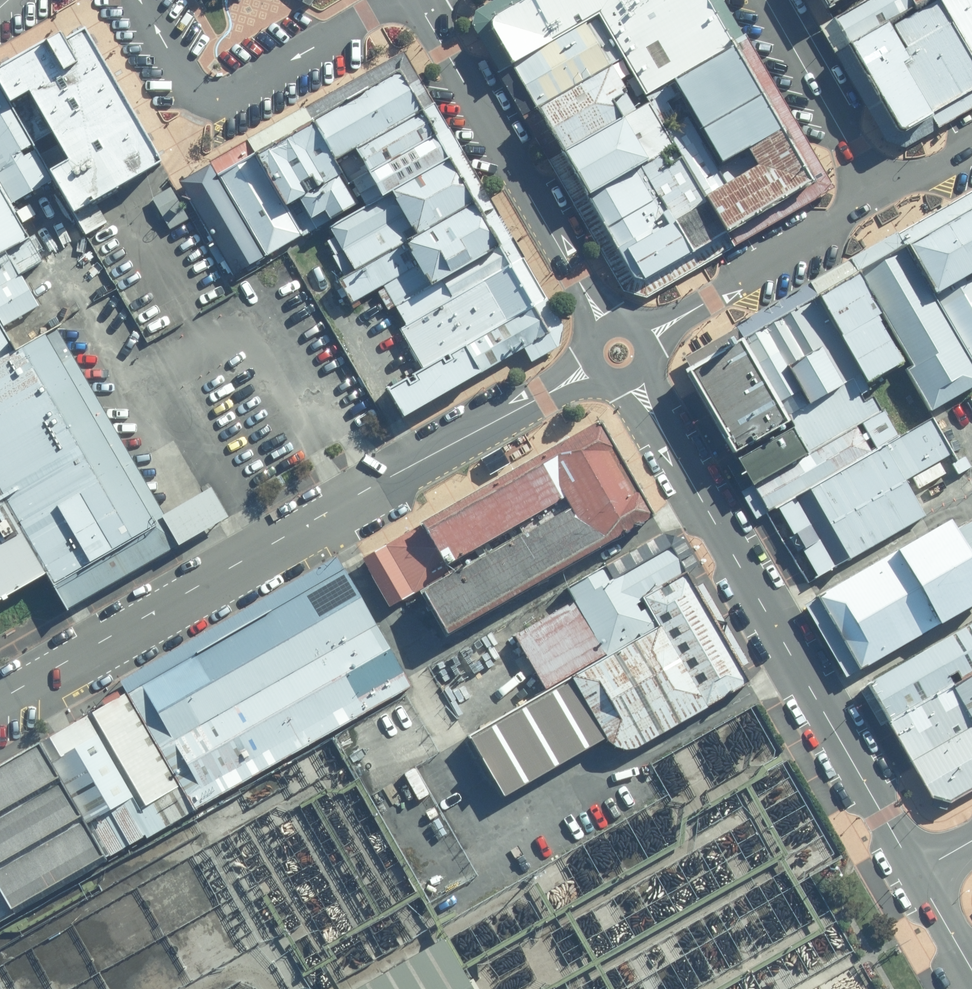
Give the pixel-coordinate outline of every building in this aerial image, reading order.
[(495,19),(519,62),(602,15),(650,90),(730,44),(704,0),(527,0),(495,19)] [(830,10),(848,0),(824,0),(830,10)] [(832,17),(848,44),(924,0),(863,0),(832,17)] [(892,26),(911,59),(905,62),(936,114),(942,127),(971,110),(971,47),(944,0),(936,0),(892,26)] [(971,47),(971,0),(944,0),(971,47)] [(622,58),(598,19),(513,66),(536,108),(622,58)] [(892,26),(890,23),(853,44),(838,52),(888,141),(909,147),(942,127),(936,114),(905,62),(911,59),(892,26)] [(0,72),(0,83),(11,103),(24,95),(31,106),(18,113),(34,143),(47,135),(64,165),(51,172),(76,215),(159,166),(83,32),(59,47),(54,40),(0,72)] [(319,116),(342,156),(362,145),(429,108),(438,102),(407,50),(312,104),(319,116)] [(732,50),(680,79),(697,112),(726,165),(753,149),(762,164),(712,194),(730,225),(808,183),(732,50)] [(633,91),(618,64),(537,109),(562,151),(627,113),(619,98),(633,91)] [(0,95),(0,185),(11,204),(49,183),(0,95)] [(442,131),(451,126),(438,102),(429,108),(362,145),(342,156),(350,170),(345,172),(351,182),(356,179),(375,168),(442,131)] [(251,138),(258,151),(290,205),(307,235),(336,218),(363,202),(359,197),(354,188),(351,182),(345,172),(350,170),(342,156),(319,116),(312,104),(251,138)] [(648,105),(565,152),(587,194),(672,145),(648,105)] [(726,165),(697,112),(670,127),(709,195),(712,194),(762,164),(753,149),(726,165)] [(455,155),(465,150),(451,126),(442,131),(375,168),(356,179),(359,186),(354,188),(359,197),(364,194),(369,203),(388,192),(398,187),(455,155)] [(251,138),(212,161),(214,161),(220,173),(269,258),(307,235),(290,205),(258,151),(251,138)] [(673,147),(589,196),(637,276),(646,277),(722,233),(673,147)] [(481,199),(490,194),(465,150),(455,155),(398,187),(388,192),(369,203),(331,225),(337,236),(329,240),(336,253),(334,254),(346,276),(412,239),(424,232),(481,199)] [(220,173),(214,161),(181,180),(218,245),(211,249),(220,264),(227,259),(237,276),(269,258),(220,173)] [(191,218),(173,186),(154,197),(172,229),(191,218)] [(902,230),(910,244),(939,294),(971,349),(971,191),(902,230)] [(506,243),(516,237),(490,194),(481,199),(424,232),(412,239),(346,276),(342,278),(355,302),(377,290),(389,311),(396,307),(438,282),(504,244),(506,243)] [(26,241),(0,196),(0,256),(26,241)] [(106,223),(96,205),(77,216),(87,234),(106,223)] [(857,255),(865,269),(889,310),(886,312),(913,358),(916,364),(908,368),(933,411),(971,389),(971,349),(939,294),(910,244),(902,230),(857,255)] [(514,263),(527,256),(516,237),(506,243),(504,244),(438,282),(396,307),(406,325),(514,263)] [(26,241),(0,256),(0,319),(4,327),(37,308),(19,276),(39,264),(26,241)] [(865,269),(857,255),(812,281),(821,295),(870,383),(913,358),(886,312),(889,310),(865,269)] [(538,304),(550,298),(527,256),(514,263),(406,325),(401,328),(425,368),(472,342),(538,304)] [(538,304),(472,342),(488,370),(527,348),(535,361),(562,346),(566,325),(550,298),(538,304)] [(820,299),(749,337),(796,422),(798,426),(811,449),(882,410),(820,299)] [(0,328),(0,602),(42,579),(49,591),(62,613),(225,519),(208,491),(162,518),(56,328),(15,352),(0,328)] [(749,337),(691,370),(739,454),(796,422),(749,337)] [(488,370),(472,342),(425,368),(391,388),(407,416),(488,370)] [(812,452),(754,484),(769,510),(900,435),(886,410),(812,452)] [(816,575),(818,579),(929,515),(908,480),(953,454),(932,417),(778,506),(779,508),(781,507),(796,534),(791,537),(800,551),(805,549),(819,573),(816,575)] [(602,421),(361,558),(389,607),(422,589),(447,638),(658,516),(602,421)] [(798,426),(729,464),(744,490),(754,484),(812,452),(811,449),(798,426)] [(959,517),(806,604),(849,678),(971,608),(971,523),(965,527),(959,517)] [(642,597),(690,571),(701,565),(686,538),(667,534),(567,587),(576,602),(607,656),(658,626),(642,597)] [(337,558),(119,683),(127,693),(194,810),(411,685),(337,558)] [(547,690),(471,736),(505,796),(611,737),(615,742),(621,747),(631,748),(640,747),(754,681),(745,665),(752,663),(705,582),(699,586),(690,571),(642,597),(658,626),(607,656),(576,602),(516,635),(547,690)] [(867,686),(889,723),(971,674),(971,625),(867,686)] [(889,723),(930,796),(948,803),(971,790),(971,674),(889,723)] [(127,693),(87,716),(154,833),(194,810),(127,693)] [(87,716),(40,743),(107,860),(154,833),(87,716)] [(40,743),(0,766),(0,921),(107,860),(40,743)] [(448,939),(358,988),(477,988),(448,939)]
